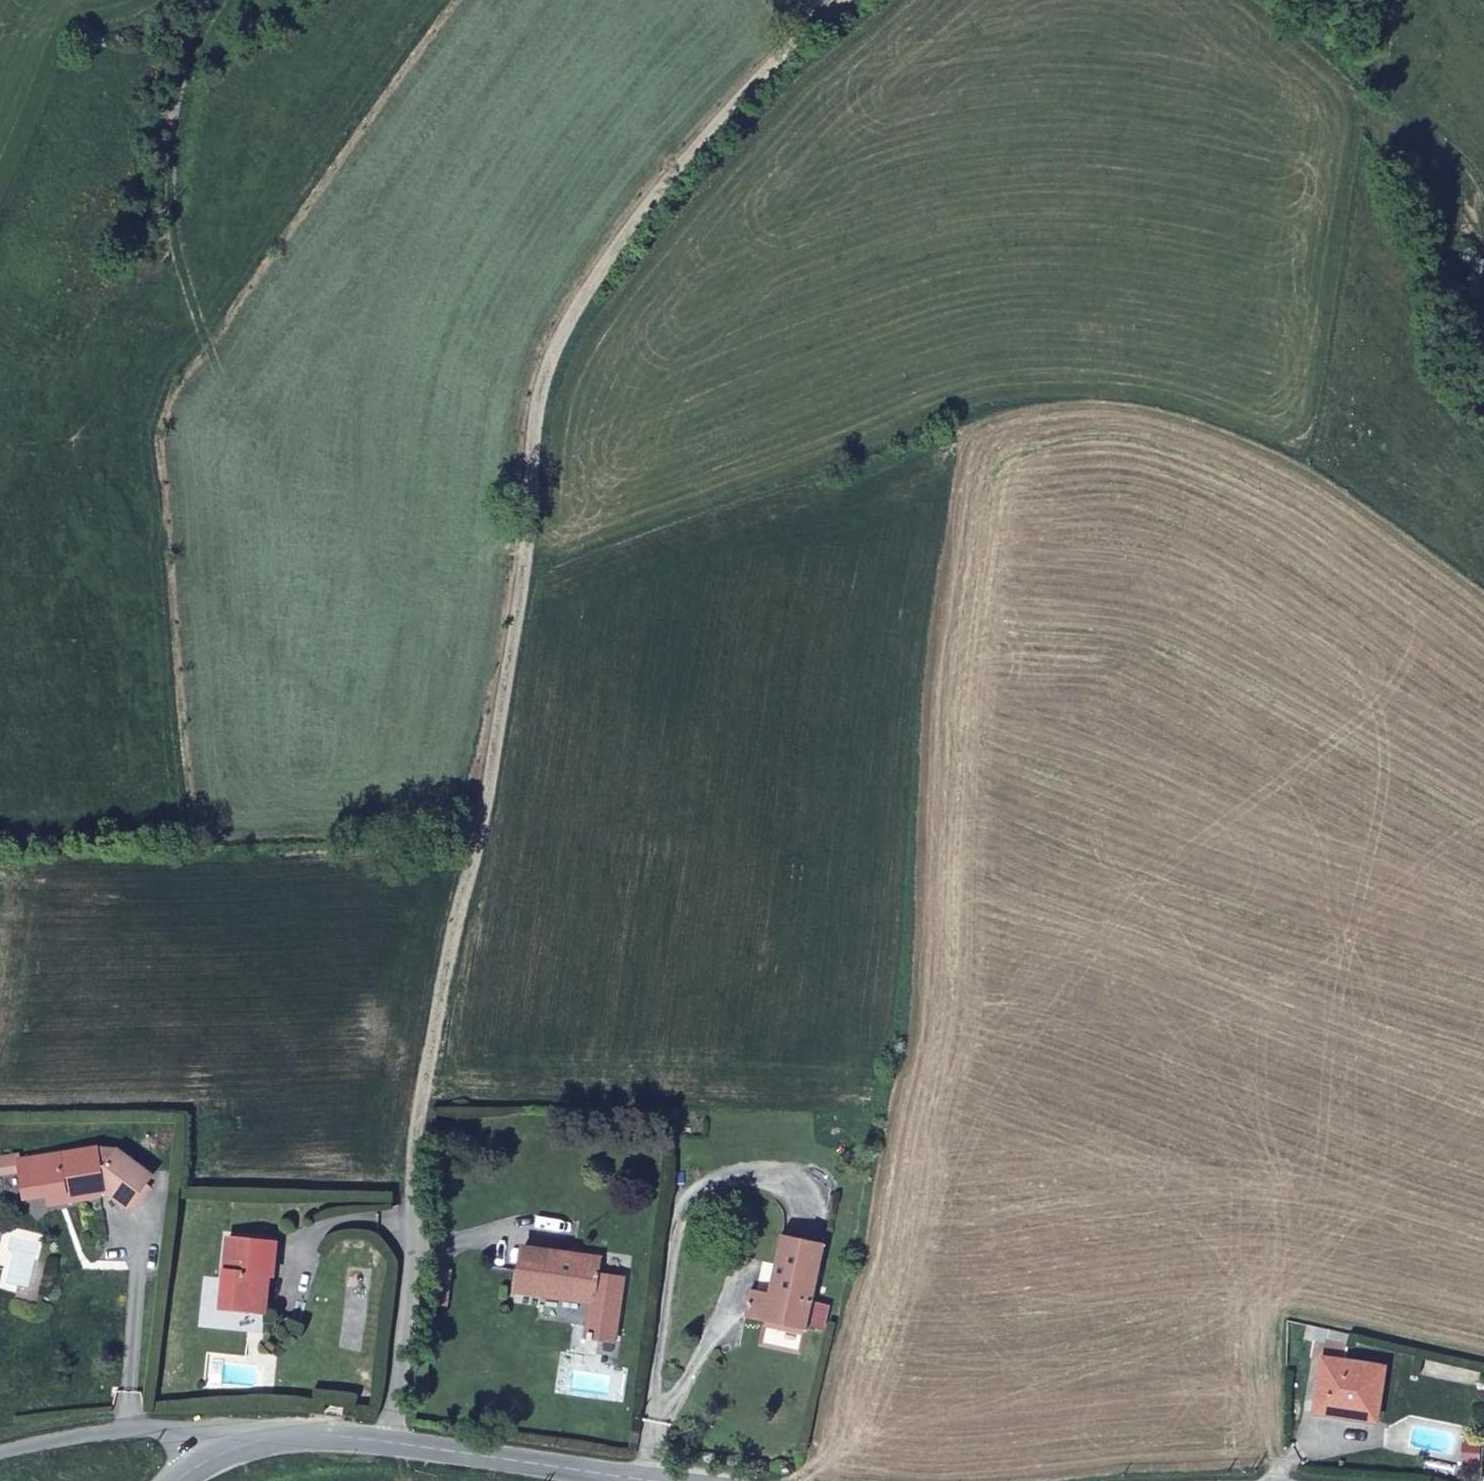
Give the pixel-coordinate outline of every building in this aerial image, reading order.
[(151,1162),(112,1149),(110,1159),(97,1155),(101,1146),(23,1164),(21,1155),(0,1158),(0,1180),(22,1177),(25,1201),(63,1195),(64,1204),(99,1198),(109,1186),(140,1196),(151,1162)] [(110,1159),(112,1149),(101,1146),(97,1155),(110,1159)] [(808,1331),(825,1245),(780,1236),(768,1293),(752,1289),(746,1318),(808,1331)] [(276,1280),(277,1256),(272,1256),(273,1241),(224,1238),(220,1312),(268,1315),(270,1280),(276,1280)] [(616,1347),(626,1280),(606,1277),(608,1266),(593,1264),(594,1256),(526,1246),(519,1293),(591,1304),(585,1341),(616,1347)] [(1346,1346),(1349,1335),(1306,1324),(1302,1339),(1321,1343),(1322,1340),(1346,1346)] [(1375,1422),(1386,1372),(1326,1358),(1314,1412),(1338,1417),(1339,1413),(1375,1422)]
